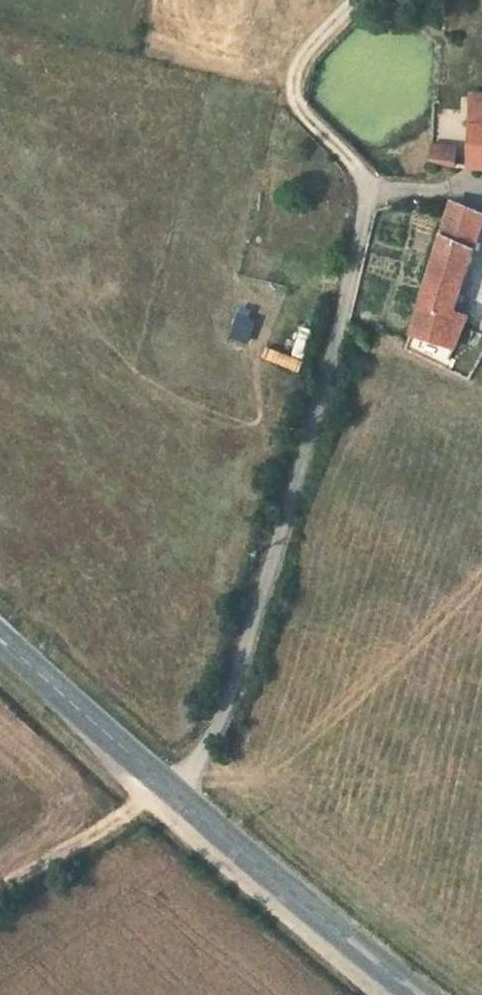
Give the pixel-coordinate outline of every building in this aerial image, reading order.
[(473,95),(472,169),(481,170),(481,96),(473,95)] [(455,148),(432,146),(431,165),(455,168),(455,148)] [(480,219),(452,209),(444,233),(472,243),(480,219)] [(447,314),(472,243),(444,233),(415,316),(443,325),(447,314)] [(248,343),(256,313),(236,308),(228,338),(248,343)] [(465,320),(447,314),(443,325),(461,331),(465,320)] [(415,316),(408,337),(454,353),(461,331),(443,325),(415,316)] [(301,328),(290,352),(299,356),(310,332),(301,328)] [(266,348),(262,359),(297,369),(301,358),(266,348)] [(242,629),(242,617),(229,618),(230,630),(242,629)]
